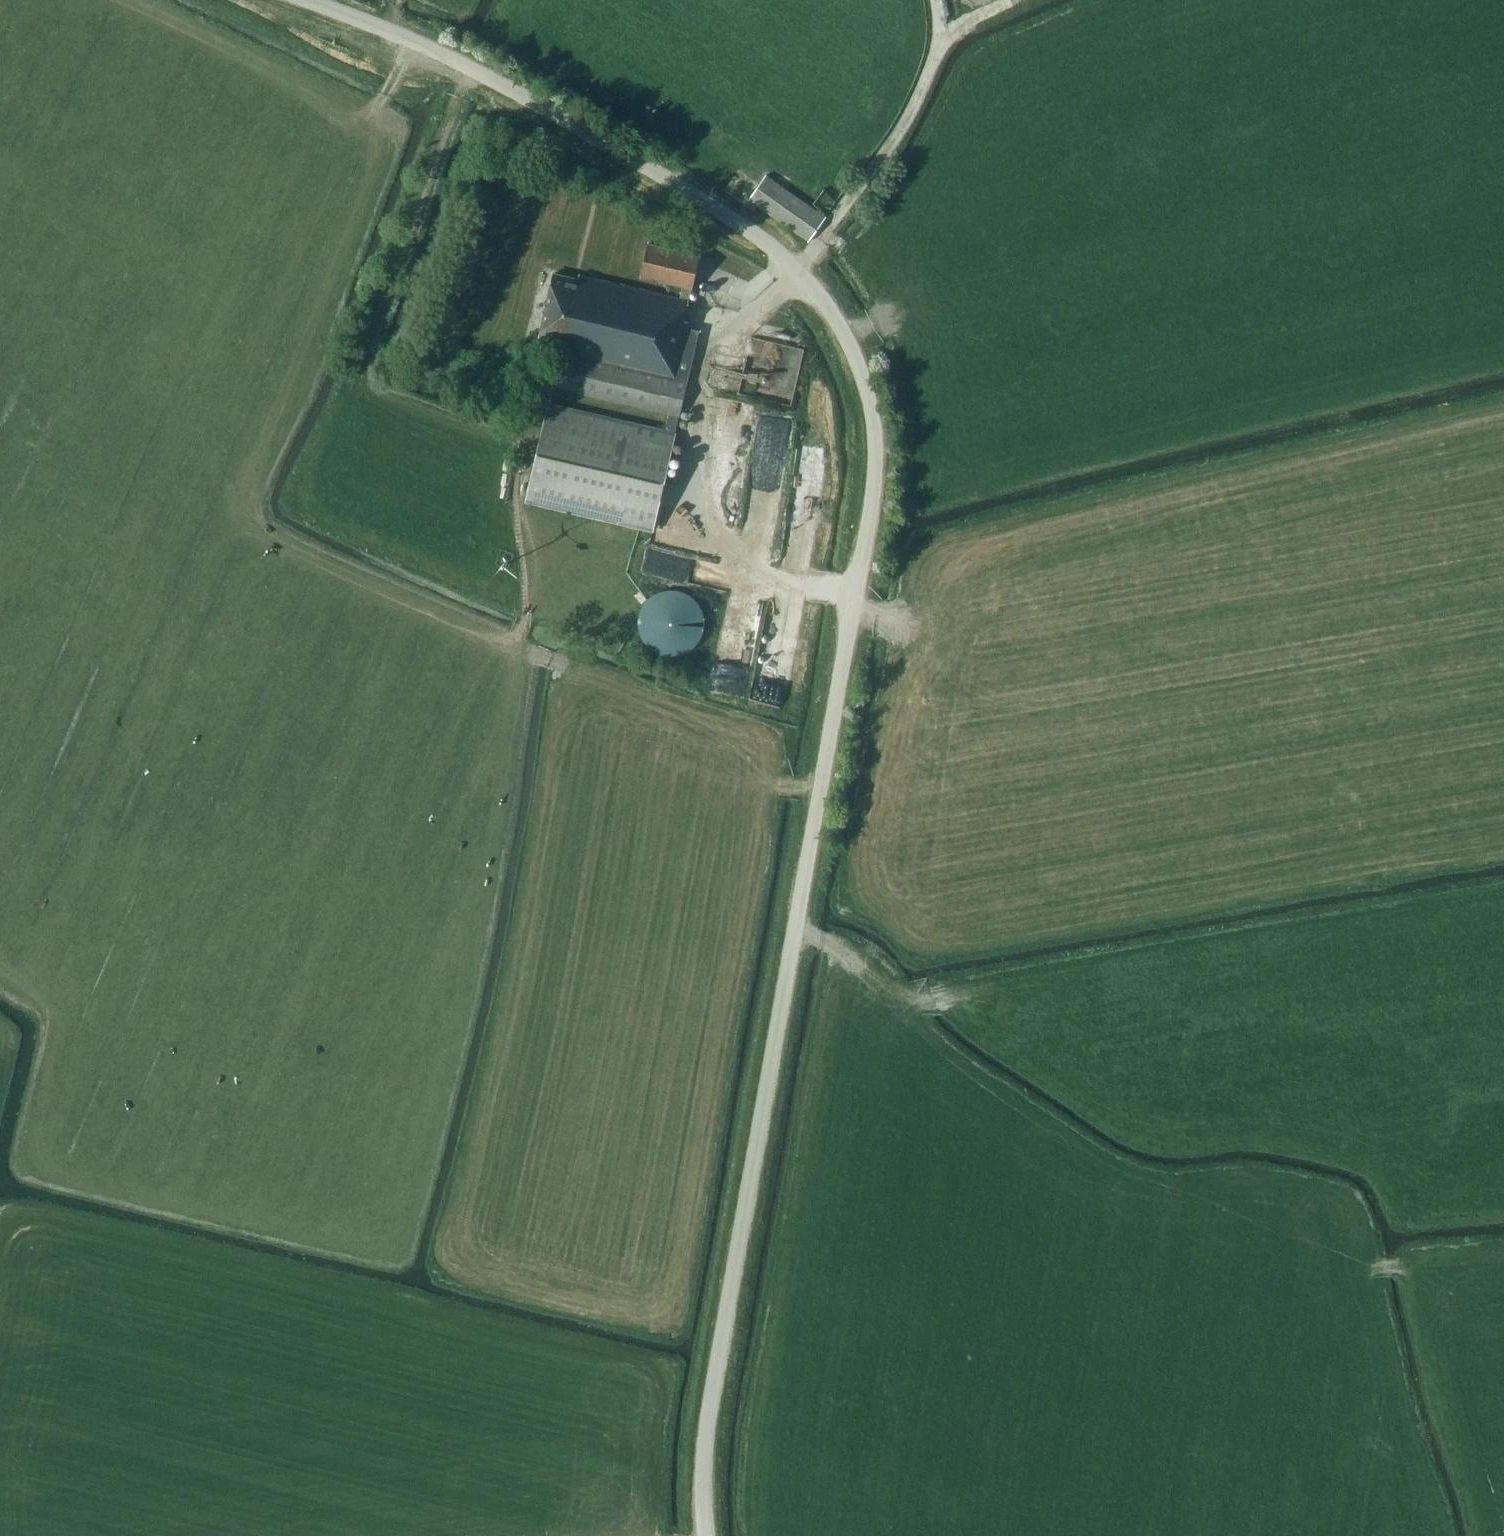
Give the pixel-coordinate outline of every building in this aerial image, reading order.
[(827,218),(766,175),(745,205),(754,212),(758,206),(810,243),(827,218)] [(657,531),(699,343),(687,341),(690,324),(686,323),(700,258),(651,247),(643,280),(684,289),(682,298),(581,275),(580,282),(554,276),(538,344),(564,350),(555,390),(672,416),(667,437),(550,410),(529,502),(657,531)] [(655,578),(708,579),(708,562),(655,560),(655,578)] [(659,592),(654,594),(650,597),(646,601),(643,606),(641,611),(640,616),(639,621),(639,626),(640,632),(642,637),(645,641),(648,645),(652,649),(656,652),(661,654),(666,655),(672,656),(677,655),(682,654),(687,652),(692,649),(696,645),(699,641),(702,637),(704,632),(705,627),(705,621),(704,616),(703,611),(701,606),(698,602),(694,598),(690,595),(685,592),(680,590),(675,589),(670,589),(664,590),(659,592)]
